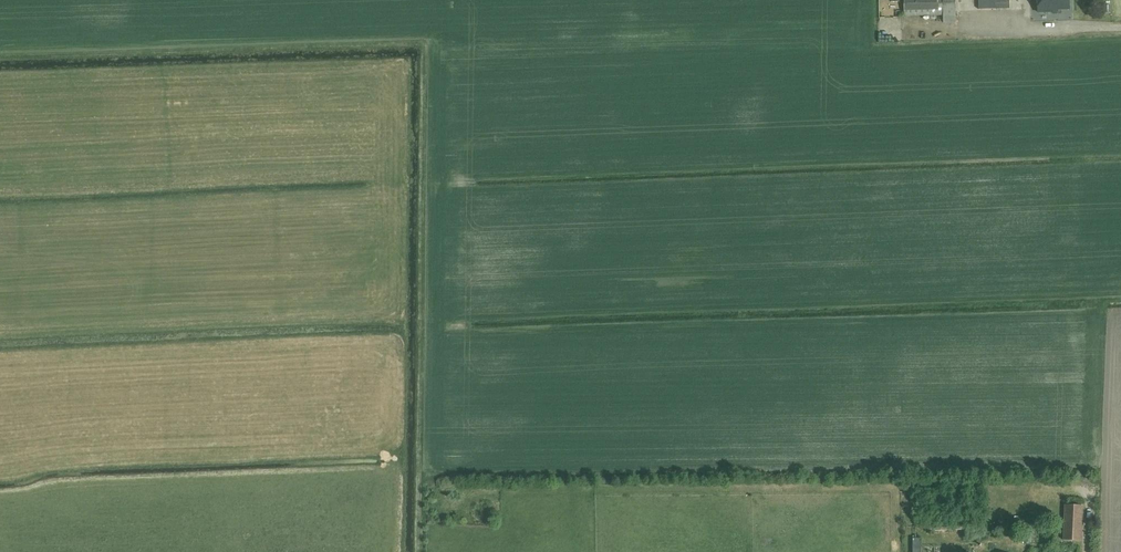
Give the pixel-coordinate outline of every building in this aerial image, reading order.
[(904,15),(943,15),(943,22),(955,22),(955,0),(904,0),(904,15)] [(990,9),(1009,8),(1009,0),(989,0),(990,9)] [(1038,12),(1058,12),(1058,10),(1069,9),(1069,0),(1038,0),(1038,12)] [(1063,540),(1079,541),(1080,505),(1065,505),(1063,540)]
